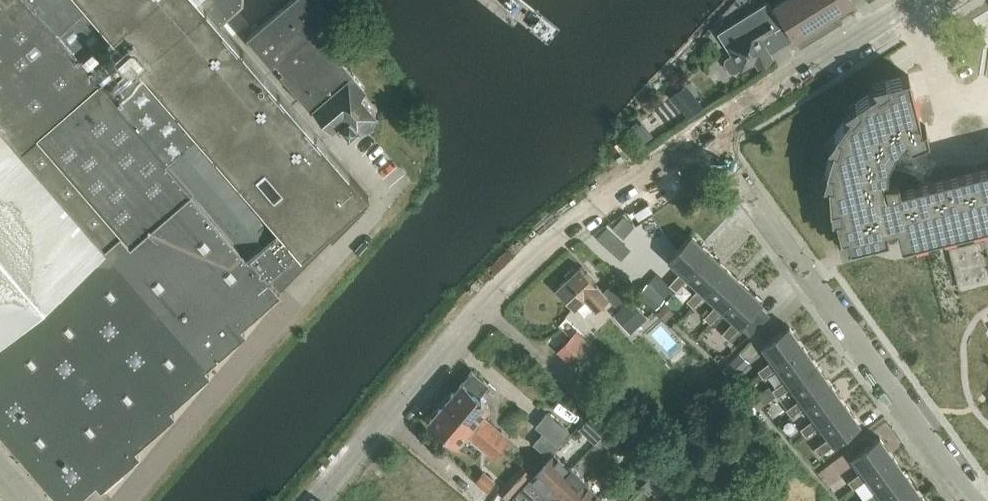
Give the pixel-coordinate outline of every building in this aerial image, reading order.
[(56,500),(73,500),(93,484),(98,490),(138,455),(133,450),(173,415),(168,409),(208,375),(203,369),(246,333),(241,327),(281,293),(279,291),(364,205),(359,199),(367,193),(219,22),(242,2),(242,0),(0,0),(0,435),(56,500)] [(319,0),(293,0),(251,35),(265,51),(264,52),(272,60),(274,58),(292,80),(336,130),(334,131),(338,136),(345,130),(347,132),(358,123),(359,124),(359,125),(362,125),(363,125),(365,125),(367,124),(368,123),(369,123),(370,121),(372,120),(372,119),(373,118),(374,116),(374,114),(374,112),(374,111),(358,93),(364,87),(349,71),(349,72),(308,25),(327,10),(319,0)] [(850,0),(781,0),(774,5),(799,46),(800,46),(800,45),(814,37),(814,38),(840,21),(835,14),(852,4),(850,0)] [(773,31),(764,17),(737,33),(740,37),(726,45),(731,54),(725,58),(724,63),(730,71),(734,72),(740,68),(741,70),(754,61),(758,67),(772,59),(759,39),(773,31)] [(913,184),(909,170),(887,164),(894,149),(905,139),(910,145),(928,138),(925,126),(921,127),(908,75),(870,84),(874,90),(842,111),(848,115),(825,146),(831,148),(821,184),(827,184),(830,218),(835,217),(839,235),(836,235),(840,248),(887,237),(885,229),(895,227),(900,244),(987,222),(987,166),(913,184)] [(687,85),(671,98),(689,120),(705,107),(687,85)] [(648,147),(659,139),(650,128),(640,136),(648,147)] [(675,291),(687,279),(685,277),(708,252),(690,235),(667,260),(680,272),(668,285),(675,291)] [(952,247),(963,290),(987,283),(987,267),(981,240),(952,247)] [(726,268),(708,252),(685,277),(687,279),(697,289),(686,301),(693,308),(704,295),(703,293),(726,268)] [(911,352),(951,343),(932,253),(892,262),(911,352)] [(602,292),(580,267),(576,271),(572,267),(564,275),(567,278),(555,289),(556,290),(563,298),(564,298),(572,307),(584,296),(595,308),(607,297),(614,306),(624,297),(616,289),(620,286),(615,280),(602,292)] [(744,285),(726,268),(703,293),(704,295),(715,305),(703,318),(710,324),(722,311),(720,310),(744,285)] [(664,299),(647,284),(637,295),(655,310),(664,299)] [(720,310),(722,311),(733,321),(721,334),(728,340),(740,327),(739,325),(761,301),(744,285),(720,310)] [(634,299),(618,315),(638,335),(654,319),(634,299)] [(674,312),(665,303),(657,312),(667,320),(674,312)] [(762,378),(776,368),(775,366),(802,346),(788,326),(761,346),(771,361),(757,371),(762,378)] [(605,358),(578,331),(557,352),(585,379),(605,358)] [(817,365),(802,346),(775,366),(776,368),(785,380),(765,395),(770,403),(791,388),(789,386),(817,365)] [(750,362),(740,353),(724,370),(733,379),(750,362)] [(803,405),(831,385),(817,365),(789,386),(791,388),(799,400),(785,410),(791,417),(805,407),(803,405)] [(471,371),(445,402),(499,448),(507,439),(479,415),(484,410),(488,413),(492,409),(485,402),(486,401),(479,395),(488,385),(471,371)] [(845,405),(831,385),(803,405),(805,407),(813,419),(799,429),(805,437),(819,427),(817,425),(845,405)] [(492,457),(499,448),(445,402),(440,407),(428,421),(455,444),(464,433),(492,457)] [(859,424),(845,405),(817,425),(819,427),(827,438),(813,449),(819,456),(834,445),(833,443),(859,424)] [(570,430),(548,411),(534,427),(542,433),(534,443),(548,455),(570,430)] [(853,489),(867,479),(865,477),(893,457),(879,437),(851,457),(861,472),(847,482),(853,489)] [(531,500),(541,500),(572,468),(571,467),(569,469),(554,455),(530,480),(538,488),(529,498),(531,500)] [(907,476),(893,457),(865,477),(867,479),(875,491),(861,500),(877,500),(881,499),(879,497),(907,476)] [(530,475),(522,468),(499,493),(508,500),(530,475)] [(586,484),(582,481),(584,479),(572,468),(541,500),(570,500),(586,484)] [(495,481),(483,471),(474,480),(486,490),(495,481)] [(921,496),(907,476),(879,497),(881,499),(882,500),(915,500),(921,496)] [(601,499),(586,484),(570,500),(599,500),(601,499)]
